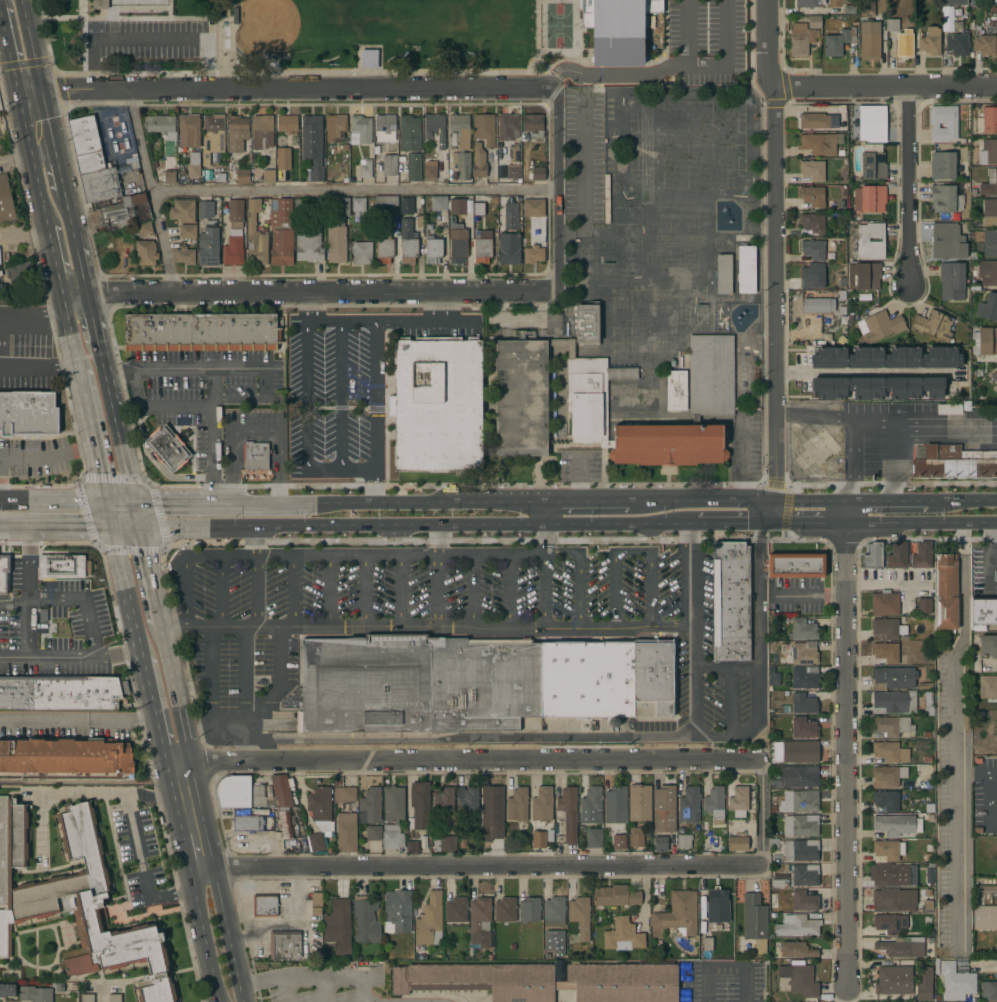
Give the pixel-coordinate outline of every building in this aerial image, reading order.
[(93,9),(93,0),(108,0),(108,9),(93,9)] [(582,31),(582,0),(662,0),(662,13),(643,13),(643,17),(650,17),(650,30),(643,30),(643,66),(593,66),(593,31),(582,31)] [(859,13),(859,0),(874,0),(874,17),(871,17),(870,17),(870,13),(859,13)] [(843,5),(857,5),(856,14),(843,14),(843,5)] [(821,16),(821,28),(808,28),(808,16),(821,16)] [(899,31),(886,32),(886,19),(899,19),(899,31)] [(880,56),(879,56),(879,59),(861,59),(861,56),(860,56),(860,22),(880,22),(880,56)] [(790,57),(790,29),(791,29),(791,25),(807,24),(807,29),(815,29),(815,31),(818,31),(818,37),(815,37),(815,43),(808,43),(808,56),(790,57)] [(939,55),(928,55),(928,53),(924,53),(924,51),(918,51),(918,38),(924,38),(924,35),(926,35),(926,26),(936,26),(936,28),(940,28),(939,55)] [(824,56),(824,35),(840,35),(840,29),(850,29),(850,27),(855,27),(855,37),(859,37),(859,43),(842,43),(842,56),(824,56)] [(913,57),(896,57),(896,33),(903,33),(903,29),(912,29),(912,33),(913,33),(913,57)] [(995,56),(980,56),(980,51),(973,51),(973,38),(979,38),(979,35),(985,35),(985,30),(991,30),(991,35),(995,35),(995,56)] [(967,56),(952,56),(952,51),(946,51),(945,34),(952,34),(952,35),(967,35),(967,56)] [(377,50),(377,67),(362,67),(361,50),(377,50)] [(886,106),(886,142),(867,142),(867,140),(859,140),(858,106),(886,106)] [(957,140),(948,140),(948,142),(930,142),(930,128),(931,128),(931,125),(929,125),(929,110),(930,110),(930,106),(957,106),(957,140)] [(982,107),(996,107),(996,133),(982,133),(976,133),(976,118),(982,118),(982,107)] [(800,129),(799,114),(829,113),(830,128),(800,129)] [(334,115),(334,114),(346,114),(346,131),(341,131),(341,138),(339,138),(339,140),(336,140),(336,138),(335,138),(335,142),(326,142),(326,115),(334,115)] [(494,133),(495,133),(496,137),(494,137),(494,148),(485,148),(485,139),(480,139),(478,139),(478,140),(474,140),(474,139),(473,139),(473,114),(494,114),(494,133)] [(543,114),(543,139),(529,139),(529,133),(531,133),(531,131),(522,131),(522,115),(543,114)] [(67,120),(93,115),(105,169),(79,175),(67,120)] [(188,115),(199,115),(199,119),(200,119),(200,147),(179,147),(179,132),(178,132),(178,115),(188,115)] [(224,152),(219,152),(219,164),(209,164),(209,166),(202,166),(202,151),(203,151),(203,137),(203,130),(202,130),(202,127),(203,127),(203,116),(212,116),(212,115),(224,115),(224,152)] [(273,147),(264,148),(264,149),(253,150),(252,116),(273,115),(273,147)] [(322,160),(322,169),(324,169),(324,182),(312,182),(311,159),(302,160),(301,116),(322,115),(322,160)] [(371,144),(350,144),(350,115),(360,115),(360,116),(363,116),(363,117),(372,117),(371,144)] [(395,131),(390,131),(390,137),(375,137),(375,115),(383,115),(395,115),(395,131)] [(421,151),(399,151),(399,130),(400,130),(400,115),(411,115),(411,118),(420,117),(421,151)] [(444,115),(444,139),(445,139),(445,149),(438,149),(438,134),(433,134),(433,131),(431,131),(431,139),(425,139),(425,115),(444,115)] [(469,115),(469,131),(471,131),(471,142),(469,142),(469,150),(457,150),(457,131),(449,131),(449,115),(469,115)] [(519,115),(519,131),(518,131),(518,138),(512,138),(512,141),(498,141),(498,115),(519,115)] [(175,116),(175,132),(176,132),(176,141),(167,141),(167,135),(161,135),(161,132),(146,132),(146,116),(175,116)] [(240,116),(240,118),(248,118),(248,130),(249,130),(249,139),(242,139),(242,140),(243,140),(243,153),(227,153),(228,130),(228,116),(240,116)] [(297,116),(297,131),(292,131),(292,138),(286,138),(286,131),(277,131),(277,116),(297,116)] [(809,135),(809,134),(812,134),(812,135),(835,134),(835,155),(811,155),(811,150),(797,150),(796,145),(800,145),(800,135),(809,135)] [(982,139),(996,139),(996,164),(986,164),(986,151),(982,151),(982,139)] [(472,163),(473,163),(474,142),(481,142),(481,148),(485,152),(485,163),(486,163),(486,161),(497,161),(497,180),(486,180),(486,178),(472,177),(472,163)] [(861,179),(855,179),(855,174),(861,174),(861,152),(864,152),(864,144),(882,144),(882,152),(884,152),(884,164),(887,164),(887,179),(861,179)] [(277,148),(286,148),(286,145),(289,145),(289,148),(290,148),(291,169),(277,169),(277,148)] [(519,162),(509,162),(509,146),(519,146),(519,162)] [(424,166),(425,148),(433,149),(433,154),(437,154),(437,155),(439,155),(438,166),(437,166),(436,179),(423,179),(424,166)] [(459,153),(459,151),(464,151),(464,153),(471,153),(471,157),(470,157),(470,159),(471,159),(471,163),(470,163),(470,180),(469,180),(469,183),(459,183),(459,168),(457,168),(457,164),(452,164),(452,153),(459,153)] [(199,177),(188,177),(188,165),(189,165),(189,152),(199,152),(199,177)] [(955,153),(959,153),(959,160),(962,160),(962,168),(955,168),(955,179),(931,179),(931,152),(955,152),(955,153)] [(421,181),(407,181),(407,154),(421,154),(421,181)] [(397,175),(383,175),(383,155),(397,155),(397,175)] [(124,160),(137,156),(138,161),(126,164),(124,160)] [(176,156),(176,171),(175,171),(175,184),(164,184),(164,171),(163,171),(163,156),(176,156)] [(372,177),(360,178),(359,160),(371,160),(372,177)] [(809,161),(809,160),(812,160),(812,161),(824,161),(824,182),(811,182),(811,176),(800,176),(800,161),(809,161)] [(132,171),(130,165),(138,163),(140,169),(132,171)] [(520,178),(507,178),(507,164),(520,164),(520,178)] [(105,169),(108,168),(111,168),(115,167),(121,196),(85,204),(79,175),(105,169)] [(545,167),(545,180),(532,180),(532,179),(528,179),(528,172),(532,172),(532,167),(545,167)] [(986,168),(996,168),(996,195),(979,195),(979,184),(988,183),(988,176),(986,176),(986,168)] [(249,169),(250,183),(237,183),(236,170),(249,169)] [(224,183),(204,184),(204,171),(224,170),(224,183)] [(275,170),(275,182),(264,182),(264,170),(275,170)] [(16,218),(0,221),(0,174),(6,173),(16,218)] [(932,202),(930,202),(930,185),(955,185),(955,195),(963,195),(963,210),(955,210),(955,212),(932,212),(932,202)] [(809,187),(809,186),(812,186),(812,187),(824,187),(824,202),(824,208),(811,208),(811,203),(802,203),(802,199),(800,199),(800,187),(809,187)] [(886,204),(884,204),(884,213),(861,213),(861,210),(855,210),(855,188),(861,188),(861,186),(886,186),(886,204)] [(92,210),(123,203),(122,198),(145,192),(147,202),(132,206),(135,219),(129,220),(130,226),(118,228),(117,224),(111,225),(109,218),(107,219),(109,226),(96,228),(92,210)] [(398,196),(398,205),(375,206),(375,196),(398,196)] [(413,196),(413,206),(399,206),(399,196),(413,196)] [(447,196),(447,199),(466,199),(466,214),(450,214),(450,210),(447,210),(447,211),(431,211),(431,196),(447,196)] [(277,198),(292,198),(292,223),(277,223),(277,198)] [(349,216),(344,216),(344,226),(346,226),(346,263),(327,263),(327,227),(334,226),(334,220),(337,220),(337,216),(336,198),(349,198),(349,216)] [(365,198),(365,211),(369,211),(369,222),(360,222),(360,211),(359,211),(359,216),(354,217),(354,211),(352,211),(352,198),(365,198)] [(268,265),(248,265),(247,199),(261,199),(261,212),(256,212),(256,232),(259,232),(259,234),(268,234),(268,265)] [(545,199),(545,217),(523,217),(523,199),(545,199)] [(982,199),(996,199),(996,226),(982,226),(982,199)] [(195,200),(195,223),(180,223),(180,220),(168,220),(168,207),(174,207),(174,200),(195,200)] [(244,200),(243,222),(242,249),(243,249),(243,265),(222,265),(223,246),(228,246),(228,236),(230,236),(230,222),(229,222),(229,219),(228,219),(228,215),(229,215),(229,213),(228,213),(228,209),(229,209),(229,200),(244,200)] [(214,201),(214,216),(210,216),(210,219),(198,219),(199,201),(214,201)] [(484,216),(473,216),(473,202),(485,202),(484,216)] [(518,203),(518,233),(504,232),(505,203),(518,203)] [(496,229),(486,229),(486,225),(485,225),(485,216),(486,216),(486,204),(497,204),(496,229)] [(423,227),(416,227),(417,215),(413,215),(413,208),(423,208),(423,227)] [(809,214),(809,213),(812,213),(812,214),(824,214),(824,235),(811,235),(811,229),(803,229),(803,225),(800,225),(800,214),(809,214)] [(412,233),(418,233),(418,257),(414,257),(415,264),(401,264),(401,257),(400,218),(404,218),(404,214),(409,214),(409,219),(412,219),(412,233)] [(390,215),(398,215),(398,227),(391,227),(390,215)] [(468,239),(467,239),(467,257),(464,257),(464,263),(463,263),(463,265),(459,266),(459,263),(450,263),(449,217),(455,217),(455,223),(463,223),(463,229),(468,229),(468,239)] [(219,266),(199,266),(198,233),(204,233),(204,228),(205,228),(205,221),(216,220),(216,227),(218,227),(219,266)] [(153,233),(144,235),(144,237),(139,238),(138,232),(139,231),(137,224),(151,221),(153,233)] [(884,259),(857,259),(857,225),(866,225),(866,223),(884,223),(884,259)] [(932,223),(956,223),(956,225),(961,225),(961,231),(966,231),(966,236),(964,236),(964,243),(967,243),(967,258),(932,258),(932,223)] [(196,224),(196,238),(180,239),(180,225),(196,224)] [(271,248),(272,248),(272,230),(273,230),(273,225),(292,225),(292,230),(293,230),(293,248),(293,265),(271,265),(271,248)] [(492,257),(489,257),(489,264),(474,264),(474,234),(479,234),(479,230),(492,231),(492,257)] [(983,230),(996,230),(996,257),(983,257),(983,242),(974,242),(974,237),(969,237),(969,231),(983,231),(983,230)] [(393,257),(390,257),(390,264),(376,264),(376,232),(390,232),(390,239),(393,239),(393,257)] [(320,233),(320,248),(324,248),(324,262),(317,262),(317,264),(313,263),(313,262),(295,262),(296,233),(320,233)] [(519,234),(519,264),(499,264),(499,234),(519,234)] [(434,236),(434,239),(442,239),(442,257),(439,257),(439,263),(426,264),(425,236),(434,236)] [(809,241),(809,239),(813,239),(813,241),(824,241),(824,261),(811,261),(811,256),(802,256),(802,252),(800,252),(800,241),(809,241)] [(154,241),(154,243),(156,243),(155,253),(159,253),(158,259),(155,259),(155,265),(138,265),(139,256),(137,256),(137,250),(135,250),(136,240),(154,241)] [(353,242),(372,242),(372,264),(353,264),(353,242)] [(544,261),(536,261),(536,263),(524,263),(524,248),(532,248),(532,244),(538,244),(538,247),(544,247),(544,261)] [(755,293),(738,293),(738,246),(755,246),(755,293)] [(121,261),(124,249),(130,250),(127,262),(121,261)] [(731,294),(716,294),(717,254),(732,254),(731,294)] [(33,278),(10,283),(9,278),(7,278),(5,272),(7,271),(6,266),(29,261),(33,278)] [(978,261),(996,261),(996,286),(981,286),(981,278),(978,278),(978,261)] [(881,278),(879,278),(879,290),(856,290),(856,277),(848,277),(848,264),(856,264),(856,263),(881,263),(881,278)] [(941,280),(940,280),(940,263),(964,263),(964,300),(941,300),(941,280)] [(824,267),(824,288),(800,288),(800,267),(824,267)] [(987,291),(996,294),(996,321),(974,315),(977,302),(983,303),(987,291)] [(830,312),(822,312),(821,316),(816,316),(816,313),(802,313),(802,300),(811,300),(811,292),(816,292),(816,298),(830,298),(830,299),(835,299),(835,312),(830,312)] [(598,304),(599,342),(576,343),(575,305),(598,304)] [(884,309),(889,320),(900,315),(907,329),(894,335),(893,333),(869,344),(865,334),(862,335),(856,322),(884,309)] [(953,318),(948,331),(952,333),(948,343),(925,333),(924,335),(909,329),(915,315),(926,319),(931,309),(953,318)] [(154,314),(123,314),(123,352),(154,352),(154,314)] [(166,352),(154,352),(154,314),(166,314),(166,352)] [(178,352),(166,352),(166,314),(178,314),(178,352)] [(178,314),(178,352),(190,352),(190,314),(178,314)] [(190,314),(203,314),(203,352),(190,352),(190,314)] [(203,314),(203,352),(215,352),(215,314),(203,314)] [(215,352),(228,352),(228,314),(215,314),(215,352)] [(228,314),(228,352),(239,352),(239,314),(228,314)] [(239,314),(239,352),(252,352),(252,314),(239,314)] [(252,314),(252,352),(264,352),(264,314),(252,314)] [(277,314),(277,328),(282,328),(282,330),(280,330),(280,342),(282,342),(282,344),(277,344),(277,352),(264,352),(264,314),(277,314)] [(978,328),(996,328),(996,355),(978,355),(978,328)] [(733,334),(733,415),(688,415),(688,334),(733,334)] [(482,471),(394,472),(394,466),(394,446),(395,446),(395,415),(389,416),(388,396),(394,396),(394,376),(393,376),(393,347),(394,347),(394,341),(399,341),(399,337),(409,337),(409,341),(415,341),(415,337),(461,337),(461,340),(467,340),(467,337),(478,337),(478,340),(482,340),(482,471)] [(696,463),(696,465),(674,465),(674,466),(662,466),(662,465),(640,465),(640,464),(614,464),(614,461),(612,461),(608,458),(608,453),(612,449),(613,449),(613,448),(600,448),(600,442),(591,442),(591,443),(582,443),(582,442),(573,442),(573,438),(571,438),(570,411),(567,411),(567,358),(568,358),(568,345),(547,345),(547,339),(574,339),(574,358),(607,358),(607,368),(638,368),(638,380),(607,380),(608,440),(614,440),(614,425),(722,425),(723,449),(725,449),(728,452),(728,457),(725,461),(723,461),(723,463),(696,463)] [(547,340),(547,456),(495,456),(495,340),(547,340)] [(957,347),(957,354),(962,354),(961,368),(959,368),(959,367),(955,367),(955,368),(811,368),(811,355),(817,355),(817,347),(846,347),(846,354),(853,354),(853,347),(883,347),(883,354),(890,354),(890,347),(920,347),(920,354),(927,354),(927,347),(957,347)] [(989,374),(996,367),(996,383),(989,374)] [(686,370),(687,410),(667,410),(666,371),(686,370)] [(844,377),(844,378),(848,378),(879,378),(885,378),(885,377),(917,377),(917,378),(921,378),(921,377),(944,377),(944,389),(943,389),(943,398),(927,399),(927,391),(920,391),(920,398),(890,399),(890,391),(884,391),(884,399),(853,399),(853,391),(847,391),(847,399),(817,399),(816,391),(811,391),(811,378),(844,377)] [(1,438),(0,432),(0,392),(55,392),(55,407),(59,407),(59,436),(13,437),(13,438),(7,438),(1,438)] [(936,415),(936,404),(962,404),(962,414),(936,415)] [(192,455),(171,473),(144,441),(165,423),(192,455)] [(268,470),(272,470),(272,481),(239,481),(239,470),(244,470),(244,441),(253,442),(253,443),(268,443),(268,470)] [(960,451),(996,451),(996,478),(911,479),(911,459),(924,459),(924,444),(936,444),(936,445),(960,445),(960,451)] [(750,661),(717,661),(717,662),(713,662),(713,542),(744,542),(744,546),(750,546),(750,661)] [(882,542),(882,568),(862,568),(862,555),(867,555),(867,544),(871,544),(871,542),(882,542)] [(907,568),(886,568),(886,555),(892,555),(892,543),(895,543),(895,542),(907,542),(907,568)] [(931,568),(910,568),(910,555),(916,555),(916,543),(920,543),(920,542),(931,542),(931,568)] [(825,554),(825,577),(767,577),(767,554),(825,554)] [(957,629),(947,630),(947,632),(937,632),(937,630),(935,630),(934,555),(956,554),(957,629)] [(8,596),(0,596),(0,555),(10,555),(10,573),(8,576),(8,596)] [(84,555),(84,578),(38,578),(38,555),(84,555)] [(899,593),(899,615),(871,616),(871,593),(899,593)] [(931,614),(914,614),(914,608),(917,608),(917,598),(931,598),(931,614)] [(983,598),(996,598),(996,625),(971,625),(971,599),(983,599),(983,598)] [(788,639),(788,634),(791,634),(792,618),(805,618),(805,624),(816,624),(816,628),(818,628),(818,639),(788,639)] [(898,619),(898,625),(907,625),(907,635),(898,635),(898,640),(885,640),(885,641),(872,641),(872,619),(898,619)] [(297,733),(297,711),(301,711),(301,639),(347,639),(347,638),(364,638),(364,634),(426,634),(426,639),(429,639),(429,733),(297,733)] [(979,636),(996,636),(996,659),(990,659),(990,656),(979,656),(979,636)] [(633,717),(541,717),(541,643),(541,638),(633,638),(633,640),(633,717)] [(541,717),(520,717),(520,731),(458,731),(458,733),(429,733),(429,639),(530,639),(532,640),(532,641),(533,643),(541,643),(541,717)] [(673,640),(673,717),(633,717),(633,640),(673,640)] [(792,664),(792,643),(805,643),(805,641),(816,641),(816,652),(818,652),(818,664),(792,664)] [(882,643),(884,643),(898,643),(898,665),(885,665),(885,659),(874,659),(874,655),(872,655),(872,643),(882,643)] [(791,688),(791,667),(805,667),(817,667),(817,673),(819,673),(819,677),(818,677),(818,688),(791,688)] [(914,689),(886,689),(886,691),(872,691),(872,668),(914,668),(914,689)] [(118,711),(0,711),(0,676),(118,676),(118,682),(126,682),(126,694),(122,694),(122,700),(118,700),(118,711)] [(979,676),(996,676),(996,698),(991,698),(991,699),(986,699),(986,698),(979,698),(979,676)] [(907,693),(907,690),(916,690),(916,713),(872,714),(872,693),(907,693)] [(792,713),(792,693),(805,692),(805,698),(815,698),(815,701),(818,701),(818,713),(792,713)] [(924,706),(933,706),(934,716),(924,716),(924,706)] [(791,737),(791,716),(805,716),(805,722),(816,722),(816,726),(818,726),(818,737),(791,737)] [(910,717),(910,725),(914,725),(914,731),(909,731),(909,732),(898,732),(898,737),(885,738),(885,732),(872,732),(872,717),(910,717)] [(38,774),(0,775),(0,740),(28,740),(28,739),(44,739),(44,741),(58,741),(58,739),(73,739),(73,741),(87,741),(88,741),(88,738),(103,738),(103,743),(106,743),(106,739),(117,739),(117,742),(122,742),(122,743),(129,743),(130,747),(131,747),(131,752),(132,752),(132,761),(133,761),(133,773),(130,773),(130,774),(123,774),(123,772),(116,773),(116,775),(90,776),(90,772),(84,772),(84,774),(44,775),(44,773),(38,773),(38,774)] [(818,741),(818,762),(782,762),(782,741),(818,741)] [(898,742),(898,749),(909,748),(909,763),(872,763),(872,742),(898,742)] [(783,787),(783,779),(778,779),(778,767),(783,767),(783,766),(817,766),(818,786),(783,787)] [(907,766),(907,778),(898,778),(898,788),(872,788),(872,767),(907,766)] [(233,807),(217,808),(214,794),(214,788),(216,783),(219,779),(224,775),(231,774),(250,775),(251,785),(264,785),(264,797),(274,797),(270,775),(286,775),(293,807),(288,808),(233,807)] [(430,806),(428,806),(429,829),(426,829),(426,834),(416,834),(416,830),(413,830),(413,807),(411,807),(410,783),(418,783),(418,782),(429,782),(430,806)] [(652,820),(629,821),(629,785),(651,785),(652,820)] [(675,832),(653,832),(653,789),(659,788),(659,785),(675,785),(675,832)] [(331,821),(330,821),(330,822),(333,822),(333,832),(330,832),(330,836),(325,836),(327,846),(325,847),(325,849),(309,853),(306,836),(307,836),(307,834),(320,832),(313,821),(311,821),(311,816),(309,816),(309,811),(306,811),(306,793),(309,794),(314,790),(314,786),(331,787),(331,821)] [(404,819),(399,819),(399,822),(392,822),(392,821),(384,821),(384,812),(383,812),(383,787),(390,787),(390,786),(395,786),(395,787),(404,787),(404,819)] [(527,796),(528,796),(528,799),(527,799),(527,821),(518,821),(518,820),(506,820),(506,798),(512,798),(512,789),(516,789),(516,786),(527,786),(527,796)] [(552,820),(531,820),(530,797),(537,797),(536,786),(552,786),(552,820)] [(576,844),(565,844),(564,814),(562,814),(562,818),(556,818),(555,798),(561,798),(561,789),(565,789),(565,787),(576,786),(576,844)] [(600,795),(602,795),(602,798),(601,798),(600,824),(580,823),(580,797),(586,797),(586,789),(589,789),(589,786),(600,786),(600,795)] [(625,795),(627,795),(627,799),(626,799),(626,823),(604,823),(604,791),(610,791),(610,786),(625,786),(625,795)] [(699,794),(701,794),(701,800),(699,800),(699,821),(695,821),(695,823),(691,823),(691,821),(679,821),(678,797),(684,797),(684,786),(699,786),(699,794)] [(723,795),(724,795),(724,798),(723,798),(723,824),(712,824),(712,813),(705,813),(705,810),(703,810),(703,797),(708,797),(708,789),(712,789),(712,786),(723,786),(723,795)] [(748,810),(745,810),(745,818),(734,818),(734,810),(727,810),(727,797),(733,797),(733,786),(748,786),(748,810)] [(355,787),(356,802),(334,802),(334,787),(355,787)] [(380,797),(381,797),(381,800),(380,800),(380,823),(360,823),(359,799),(365,798),(365,790),(369,790),(369,787),(380,787),(380,797)] [(433,811),(433,792),(438,792),(438,790),(442,790),(442,787),(453,787),(454,796),(454,799),(454,811),(433,811)] [(478,796),(479,796),(479,799),(478,799),(478,810),(457,811),(457,798),(456,798),(456,787),(463,787),(464,789),(467,789),(467,787),(478,787),(478,796)] [(502,796),(503,796),(503,799),(502,799),(502,810),(501,810),(501,817),(489,817),(489,820),(482,820),(482,798),(480,798),(480,787),(488,787),(488,789),(491,789),(491,787),(502,787),(502,796)] [(818,790),(818,811),(779,812),(779,801),(783,800),(783,791),(818,790)] [(882,791),(882,790),(884,790),(884,791),(898,791),(898,812),(885,812),(885,806),(874,806),(874,801),(872,801),(872,791),(882,791)] [(8,958),(0,958),(0,910),(7,910),(7,905),(0,905),(0,796),(7,796),(7,799),(10,799),(10,797),(19,797),(19,804),(25,804),(25,812),(28,812),(28,829),(25,829),(25,843),(28,843),(28,860),(25,860),(25,869),(11,869),(11,889),(17,887),(17,886),(33,881),(34,884),(48,880),(47,879),(63,875),(64,877),(78,874),(77,872),(86,870),(83,856),(68,860),(66,853),(65,853),(61,837),(63,837),(59,822),(58,823),(56,815),(65,813),(63,806),(71,804),(72,806),(74,805),(74,804),(89,800),(91,808),(92,808),(96,824),(94,824),(97,838),(99,838),(103,854),(101,854),(104,869),(106,868),(110,884),(108,885),(110,892),(107,893),(108,897),(102,898),(103,903),(102,903),(103,907),(97,908),(103,931),(109,930),(110,932),(117,930),(117,932),(131,928),(131,927),(147,923),(147,925),(154,923),(156,930),(161,929),(164,941),(161,941),(163,948),(165,948),(169,964),(167,964),(168,971),(165,972),(166,977),(169,976),(171,984),(173,983),(177,999),(174,1000),(174,1001),(138,1001),(137,996),(140,996),(136,982),(143,981),(142,976),(150,974),(147,962),(139,964),(139,961),(125,965),(125,967),(109,971),(109,968),(102,970),(100,963),(97,964),(99,971),(75,976),(75,974),(67,976),(61,953),(82,948),(72,909),(52,914),(53,916),(37,920),(36,917),(22,921),(22,922),(14,924),(14,923),(11,923),(11,957),(8,957),(8,958)] [(278,812),(289,810),(294,837),(283,839),(278,812)] [(356,852),(337,852),(337,824),(335,824),(335,820),(337,820),(337,813),(356,813),(356,852)] [(784,836),(783,816),(792,816),(792,815),(818,815),(818,836),(784,836)] [(915,815),(915,818),(921,818),(921,833),(899,833),(899,837),(885,837),(885,831),(874,831),(874,827),(872,827),(872,816),(915,815)] [(233,816),(262,816),(262,831),(233,831),(233,816)] [(399,825),(399,833),(404,833),(404,848),(399,848),(399,849),(382,848),(382,831),(383,831),(383,825),(399,825)] [(381,826),(381,840),(367,840),(367,826),(381,826)] [(630,827),(644,827),(643,846),(629,846),(630,827)] [(601,848),(586,848),(586,829),(601,829),(601,848)] [(532,831),(546,831),(546,848),(532,848),(532,831)] [(626,849),(612,849),(612,835),(625,834),(626,849)] [(677,834),(691,834),(691,848),(677,848),(677,834)] [(456,852),(433,851),(433,839),(440,839),(440,836),(456,836),(456,852)] [(667,836),(667,849),(660,849),(660,852),(656,852),(656,849),(654,850),(654,836),(667,836)] [(748,836),(748,850),(728,850),(728,836),(748,836)] [(784,861),(784,851),(777,851),(777,848),(769,848),(769,838),(779,838),(779,840),(819,840),(819,850),(818,850),(818,861),(784,861)] [(874,886),(874,881),(869,881),(869,865),(882,865),(881,862),(874,862),(874,852),(872,852),(872,841),(882,841),(882,840),(885,840),(885,841),(898,841),(898,842),(904,842),(904,855),(899,855),(899,861),(886,861),(886,863),(891,863),(891,865),(916,865),(916,886),(874,886)] [(418,841),(418,849),(420,849),(420,851),(418,851),(418,854),(406,854),(406,841),(418,841)] [(818,865),(818,885),(792,885),(792,865),(818,865)] [(926,884),(926,870),(934,870),(934,884),(926,884)] [(787,875),(787,880),(788,880),(788,886),(784,886),(784,887),(770,887),(770,880),(774,880),(774,875),(787,875)] [(593,905),(593,887),(612,887),(612,884),(627,885),(627,891),(641,891),(641,905),(593,905)] [(872,911),(872,890),(880,890),(880,888),(898,888),(898,890),(916,890),(916,905),(915,905),(915,911),(872,911)] [(708,921),(707,890),(727,889),(728,921),(708,921)] [(792,890),(805,889),(805,895),(818,895),(819,910),(792,910),(792,890)] [(410,932),(394,932),(394,933),(390,933),(390,938),(385,938),(385,933),(383,933),(383,922),(384,922),(384,893),(387,893),(387,892),(393,892),(393,893),(394,893),(394,891),(397,891),(397,890),(410,890),(410,932)] [(441,945),(415,945),(415,919),(420,919),(420,915),(423,915),(423,904),(428,904),(428,890),(441,890),(441,945)] [(671,913),(670,891),(696,890),(696,936),(682,936),(676,929),(673,929),(673,927),(656,927),(656,932),(649,932),(649,926),(651,926),(651,913),(671,913)] [(311,892),(323,892),(322,907),(321,907),(321,915),(311,915),(311,892)] [(743,893),(759,893),(760,906),(767,905),(767,939),(766,939),(766,954),(755,954),(755,939),(743,939),(743,893)] [(253,917),(253,895),(277,894),(277,917),(253,917)] [(351,954),(335,954),(335,943),(324,943),(323,915),(332,915),(331,896),(336,896),(336,899),(349,898),(351,954)] [(354,943),(353,901),(354,901),(354,896),(368,896),(369,900),(379,900),(379,904),(378,905),(378,910),(373,910),(374,921),(380,921),(381,942),(354,943)] [(445,922),(445,901),(451,900),(451,897),(466,897),(466,906),(468,906),(468,909),(466,909),(467,922),(445,922)] [(491,922),(489,922),(489,931),(490,931),(490,948),(479,948),(479,944),(469,944),(469,901),(476,901),(476,897),(491,897),(491,922)] [(494,922),(494,901),(500,901),(500,897),(515,897),(515,905),(516,905),(516,909),(516,922),(494,922)] [(540,905),(541,905),(541,910),(540,910),(540,921),(519,921),(519,901),(525,901),(525,897),(540,897),(540,905)] [(543,922),(544,900),(550,901),(550,897),(565,897),(564,905),(566,905),(566,910),(564,910),(564,922),(543,922)] [(589,906),(590,906),(590,911),(589,911),(589,942),(578,942),(578,922),(568,922),(568,900),(574,900),(574,897),(589,897),(589,906)] [(933,910),(923,910),(923,901),(932,901),(933,910)] [(996,929),(973,929),(973,906),(996,906),(996,929)] [(773,935),(773,924),(792,924),(792,914),(805,914),(805,920),(819,919),(819,935),(773,935)] [(907,929),(899,929),(899,936),(885,936),(885,930),(874,930),(874,926),(872,926),(872,914),(899,915),(907,915),(907,929)] [(631,948),(632,950),(616,951),(616,949),(603,949),(603,931),(610,931),(610,929),(613,929),(613,931),(614,931),(613,915),(628,915),(628,924),(634,924),(635,933),(645,933),(645,947),(631,948)] [(270,931),(301,931),(301,958),(299,958),(299,961),(274,961),(274,959),(270,959),(270,931)] [(712,937),(712,950),(702,950),(702,937),(712,937)] [(781,957),(781,941),(805,941),(805,945),(807,945),(807,950),(819,949),(819,957),(781,957)] [(910,957),(910,958),(886,957),(886,953),(885,953),(885,949),(873,949),(873,942),(924,942),(924,957),(910,957)] [(684,990),(684,1001),(677,1001),(575,1001),(575,990),(554,990),(554,1001),(491,1001),(491,990),(409,990),(409,995),(392,995),(392,967),(407,966),(407,964),(554,964),(554,960),(566,960),(566,964),(677,964),(677,969),(684,969),(684,981),(678,981),(678,983),(684,983),(684,988),(678,988),(678,990),(684,990)] [(803,998),(803,993),(789,993),(789,977),(777,977),(778,966),(790,966),(790,960),(804,960),(804,965),(813,965),(813,982),(819,982),(819,998),(803,998)] [(955,960),(955,973),(976,973),(976,993),(964,993),(964,1000),(943,1000),(943,975),(940,975),(940,960),(955,960)] [(912,966),(912,993),(875,994),(874,984),(878,984),(878,967),(912,966)] [(931,1000),(916,1000),(916,966),(932,967),(931,1000)] [(981,981),(996,981),(996,1000),(981,1000),(981,981)] [(7,996),(0,996),(0,984),(15,984),(15,997),(7,997),(7,996)] [(52,988),(52,1001),(31,1001),(31,1000),(19,1000),(19,986),(34,986),(34,988),(52,988)] [(93,994),(93,1001),(81,1001),(81,994),(93,994)] [(121,994),(121,1001),(108,1001),(108,994),(121,994)]
